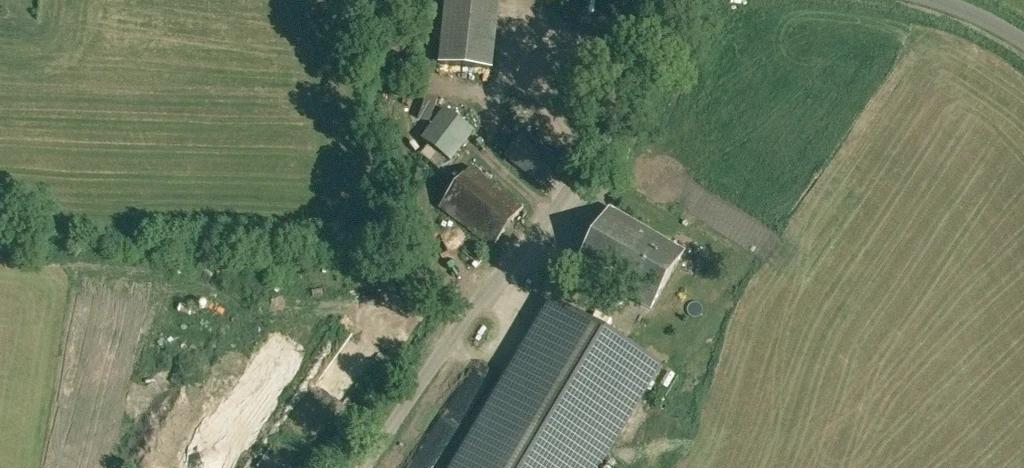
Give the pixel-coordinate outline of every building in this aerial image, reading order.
[(488,60),(488,0),(448,0),(448,60),(488,60)] [(437,99),(426,95),(418,118),(430,123),(437,99)] [(421,141),(452,162),(474,131),(444,108),(421,141)] [(522,137),(506,158),(540,185),(557,164),(522,137)] [(472,168),(442,206),(493,246),(523,208),(472,168)] [(610,208),(576,266),(651,310),(685,252),(610,208)] [(455,467),(599,467),(660,368),(554,304),(455,467)]
